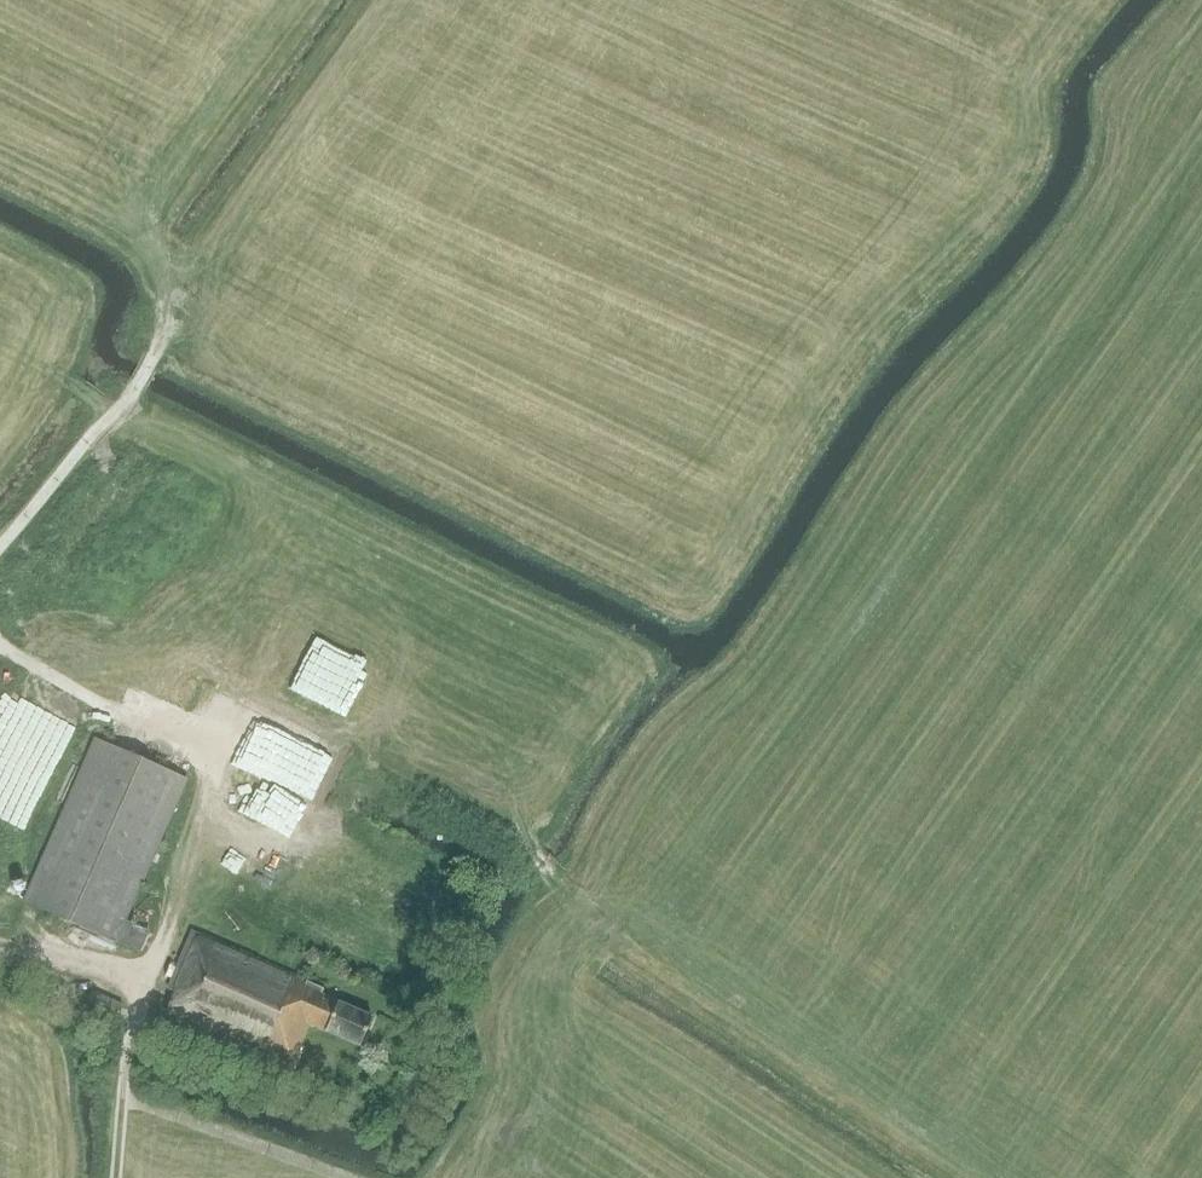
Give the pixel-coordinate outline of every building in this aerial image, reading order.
[(23,900),(139,952),(148,931),(124,921),(186,780),(94,739),(23,900)] [(308,1024),(359,1046),(371,1017),(320,995),(322,989),(192,932),(168,989),(174,992),(165,1011),(291,1067),(308,1024)]
